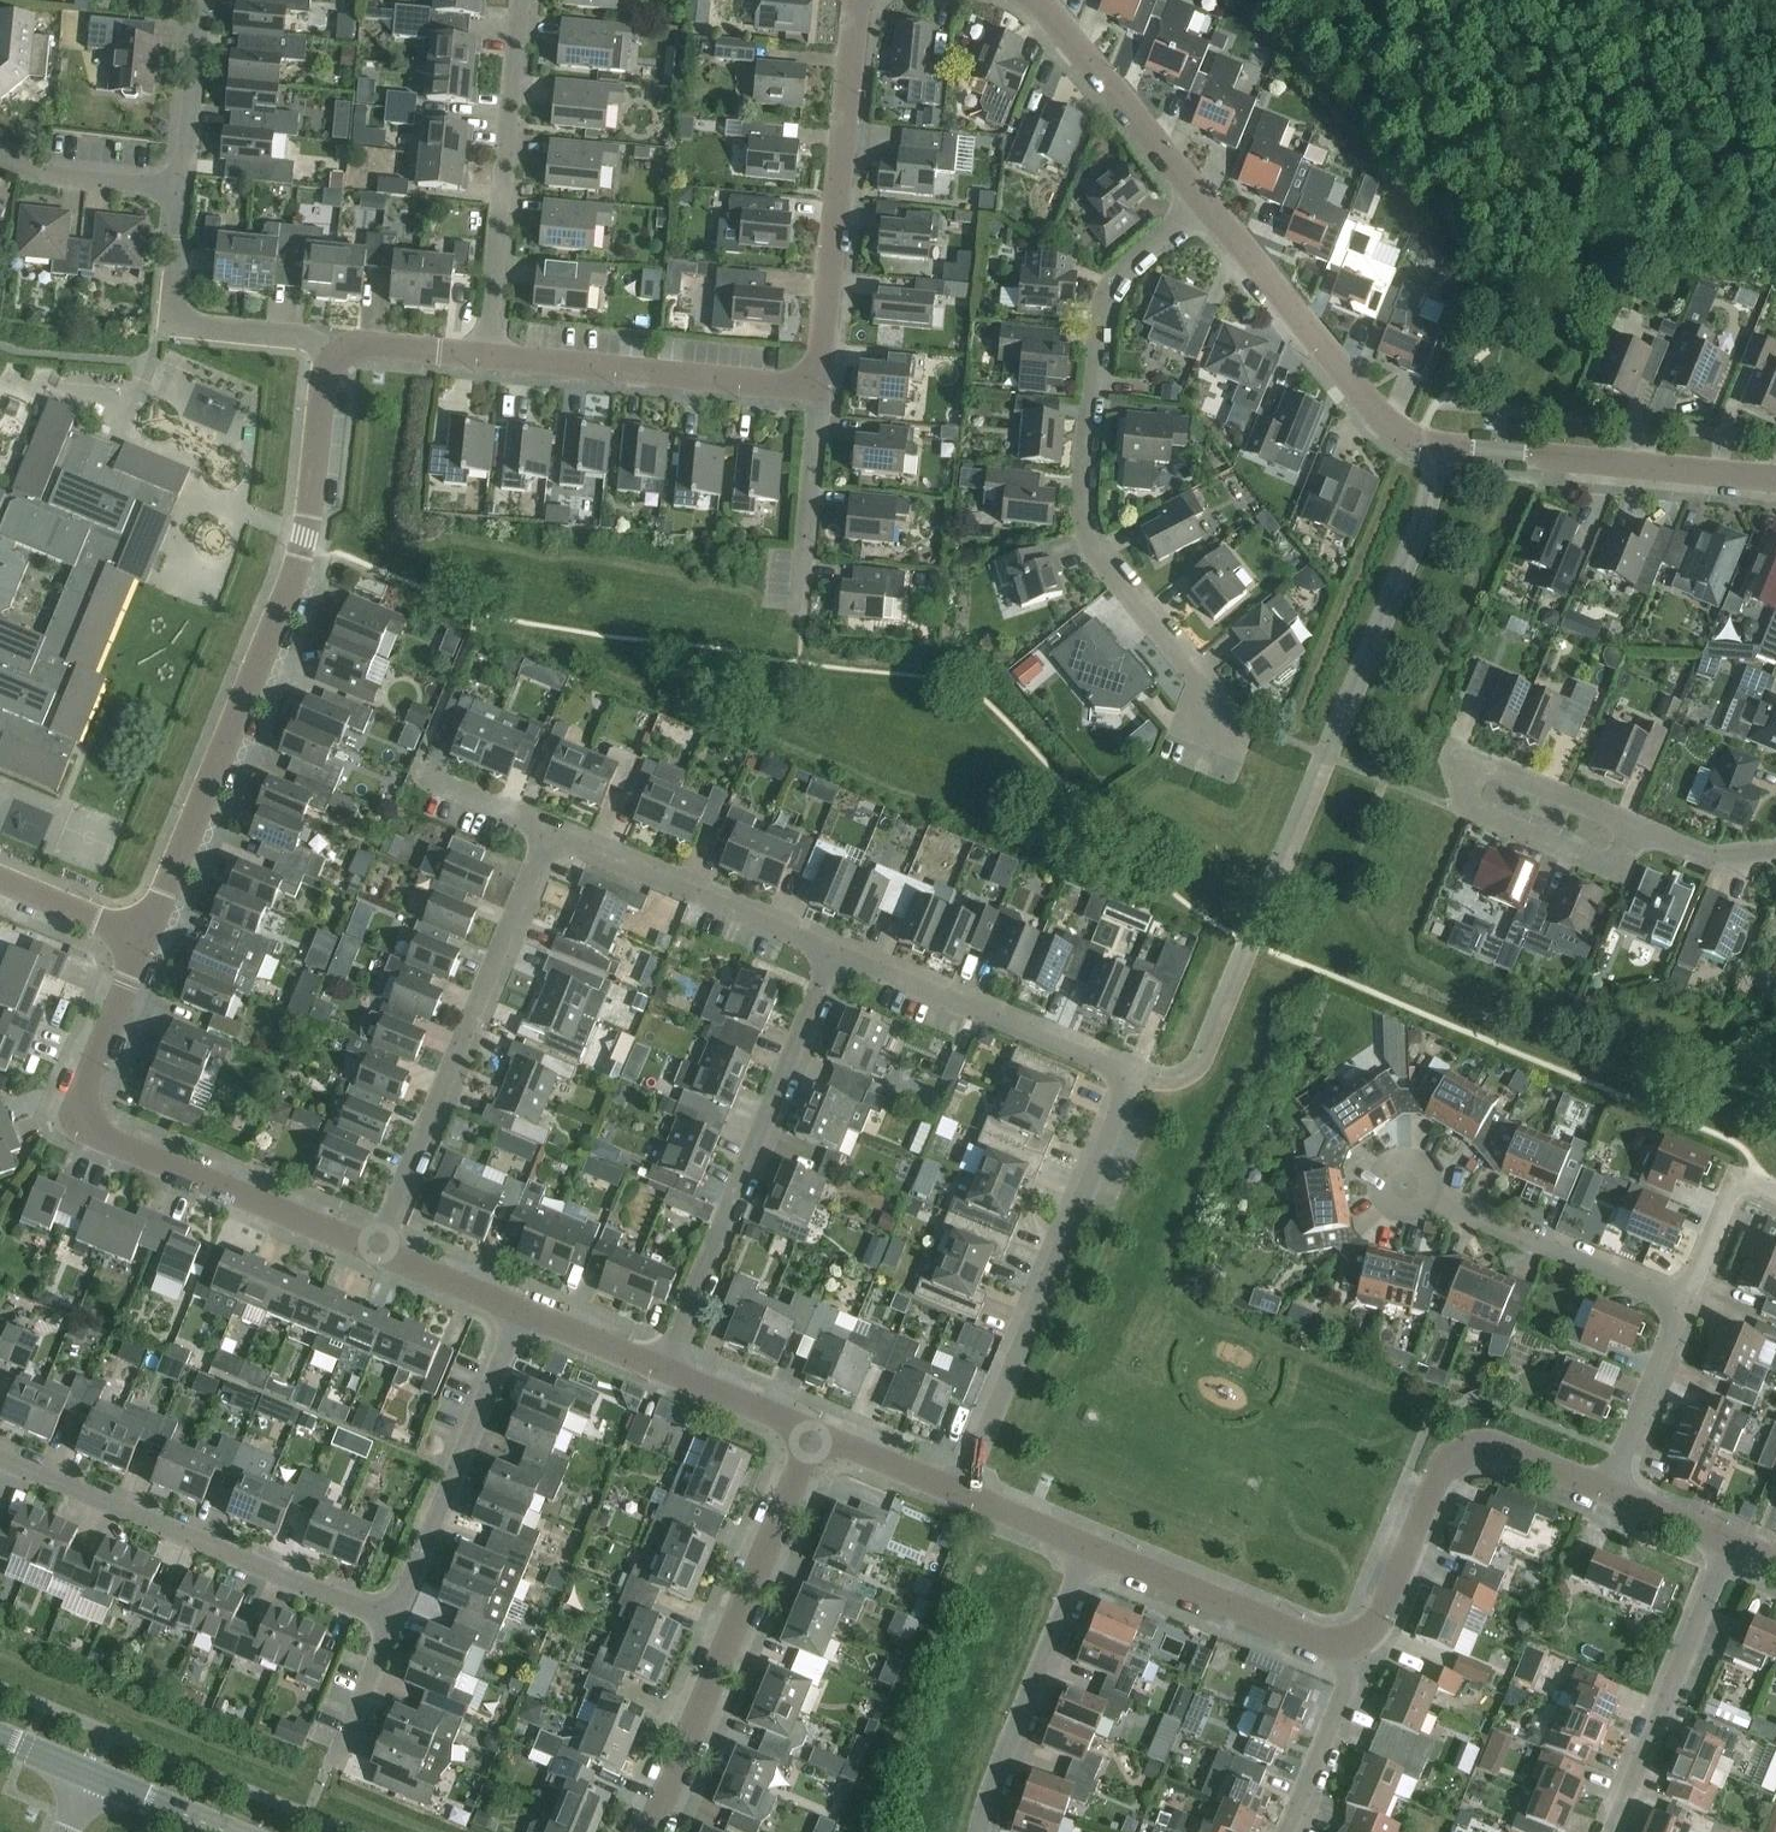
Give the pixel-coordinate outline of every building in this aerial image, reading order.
[(258,36),(282,38),(282,37),(285,12),(309,14),(310,0),(243,0),(242,5),(237,4),(234,34),(258,36)] [(465,22),(467,22),(468,16),(483,18),(484,6),(478,5),(479,0),(436,0),(435,10),(395,6),(394,22),(424,25),(465,28),(465,22)] [(564,6),(616,11),(617,0),(565,0),(564,6)] [(695,13),(695,0),(681,0),(681,14),(695,13)] [(809,32),(812,0),(758,0),(755,27),(809,32)] [(1097,15),(1117,23),(1121,21),(1123,26),(1128,28),(1126,31),(1142,37),(1158,0),(1103,0),(1097,15)] [(1144,71),(1163,79),(1167,78),(1170,83),(1174,85),(1173,88),(1189,94),(1210,44),(1186,34),(1196,9),(1173,0),(1171,0),(1160,26),(1162,27),(1144,71)] [(28,77),(29,73),(46,75),(50,37),(32,36),(34,17),(0,14),(0,100),(28,77)] [(155,76),(156,64),(158,42),(122,38),(124,21),(92,17),(88,49),(114,51),(110,92),(123,93),(123,96),(125,98),(134,99),(137,97),(142,97),(142,95),(150,96),(152,75),(155,76)] [(429,68),(472,73),(474,54),(480,54),(481,42),(465,41),(466,35),(464,35),(465,28),(424,25),(394,22),(392,37),(432,41),(429,68)] [(625,73),(629,28),(569,22),(568,38),(561,37),(558,66),(625,73)] [(897,25),(891,80),(909,82),(907,103),(922,105),(940,107),(944,66),(927,64),(931,28),(897,25)] [(337,30),(336,40),(352,41),(353,32),(337,30)] [(1003,128),(1027,67),(1014,61),(1021,43),(989,30),(970,78),(988,85),(980,104),(984,113),(988,115),(986,121),(1003,128)] [(1228,39),(1215,33),(1209,47),(1223,53),(1228,39)] [(258,36),(257,48),(247,47),(247,54),(232,53),(230,82),(277,86),(280,60),(304,63),(306,40),(282,37),(282,38),(258,36)] [(754,44),(717,41),(716,59),(753,62),(754,44)] [(339,67),(352,68),(354,49),(341,48),(339,67)] [(1208,84),(1193,120),(1190,128),(1210,136),(1214,134),(1216,140),(1221,142),(1219,144),(1235,151),(1256,101),(1232,91),(1242,66),(1217,56),(1206,83),(1208,84)] [(802,106),(805,69),(757,64),(754,102),(802,106)] [(1273,64),(1268,77),(1283,82),(1288,69),(1273,64)] [(472,73),(429,68),(426,100),(474,104),(476,92),(470,91),(472,73)] [(664,72),(663,84),(679,86),(680,74),(664,72)] [(277,86),(230,82),(227,111),(241,112),(240,118),(250,119),(249,132),(272,135),(272,136),(288,137),(297,138),(299,115),(275,113),(277,86)] [(562,98),(555,97),(552,127),(604,132),(607,104),(622,106),(623,89),(563,83),(562,98)] [(387,93),(385,108),(415,111),(417,96),(387,93)] [(355,106),(354,122),(365,123),(367,108),(355,106)] [(1042,122),(1026,116),(1007,163),(1036,174),(1043,158),(1065,167),(1084,120),(1049,106),(1042,122)] [(415,111),(385,108),(384,123),(413,127),(415,111)] [(924,110),(922,126),(939,127),(940,111),(924,110)] [(1240,177),(1237,185),(1256,193),(1260,191),(1263,197),(1267,198),(1266,201),(1282,208),(1288,192),(1300,165),(1303,158),(1279,148),(1289,123),(1264,112),(1253,139),(1255,140),(1240,177)] [(680,118),(678,139),(691,141),(693,119),(680,118)] [(334,121),(333,139),(347,140),(349,122),(334,121)] [(794,181),(798,143),(772,141),(773,126),(741,123),(739,138),(750,139),(746,176),(794,181)] [(421,155),(463,159),(465,141),(471,141),(472,129),(424,124),(421,155)] [(249,132),(225,129),(222,159),(236,160),(235,167),(246,168),(244,182),(292,186),(294,163),(285,162),(288,137),(272,136),(272,135),(249,132)] [(957,136),(910,131),(901,130),(898,164),(881,162),(878,191),(932,196),(934,172),(954,174),(957,136)] [(549,157),(546,187),(598,192),(601,164),(616,166),(617,149),(557,143),(556,158),(549,157)] [(1310,146),(1304,160),(1322,167),(1328,153),(1310,146)] [(635,148),(634,158),(648,159),(649,149),(635,148)] [(463,159),(421,155),(418,186),(466,191),(467,179),(461,178),(463,159)] [(1106,247),(1139,219),(1130,208),(1146,195),(1121,165),(1084,195),(1102,216),(1089,226),(1106,247)] [(1286,234),(1283,242),(1303,250),(1307,248),(1309,253),(1314,255),(1313,258),(1329,264),(1329,263),(1346,222),(1349,214),(1325,204),(1336,180),(1311,169),(1300,165),(1288,192),(1299,196),(1302,197),(1292,219),(1286,234)] [(331,173),(330,189),(343,190),(344,174),(331,173)] [(377,194),(407,197),(408,182),(378,179),(377,194)] [(678,188),(677,202),(687,203),(692,199),(693,189),(678,188)] [(980,192),(978,210),(993,211),(994,194),(980,192)] [(740,257),(741,245),(787,250),(791,217),(760,214),(761,199),(731,196),(728,223),(718,222),(715,255),(740,257)] [(1358,196),(1352,210),(1367,216),(1372,201),(1358,196)] [(543,218),(540,247),(592,252),(595,225),(610,226),(611,209),(551,203),(550,218),(543,218)] [(78,271),(81,241),(67,240),(69,214),(22,209),(17,257),(52,260),(51,275),(78,277),(78,271)] [(668,212),(657,211),(655,229),(666,230),(668,212)] [(904,212),(902,226),(882,224),(878,257),(926,262),(928,242),(936,243),(939,216),(904,212)] [(955,212),(954,222),(977,224),(978,214),(955,212)] [(95,243),(81,241),(78,271),(92,273),(93,264),(141,269),(145,221),(97,217),(95,243)] [(243,292),(248,240),(220,237),(221,220),(206,218),(203,251),(217,252),(214,285),(229,287),(228,291),(243,292)] [(994,218),(985,229),(994,237),(1003,226),(994,218)] [(1346,222),(1329,263),(1342,269),(1339,276),(1338,277),(1333,291),(1329,298),(1349,306),(1353,305),(1356,310),(1360,312),(1359,315),(1375,321),(1377,316),(1389,286),(1395,271),(1393,270),(1401,252),(1379,243),(1382,236),(1357,226),(1346,222)] [(291,260),(294,227),(268,224),(264,228),(262,242),(248,240),(243,292),(258,294),(259,290),(273,291),(276,258),(291,260)] [(331,301),(336,249),(321,248),(323,230),(294,227),(291,260),(305,261),(302,294),(316,296),(316,300),(331,301)] [(379,268),(382,236),(367,234),(365,252),(336,249),(331,301),(346,303),(346,299),(361,300),(364,267),(379,268)] [(1411,235),(1405,250),(1414,253),(1422,249),(1425,241),(1411,235)] [(382,236),(379,268),(393,270),(390,303),(404,304),(404,309),(419,310),(424,258),(395,255),(397,237),(382,236)] [(424,258),(419,310),(434,312),(434,307),(449,309),(452,276),(467,277),(470,245),(455,243),(453,261),(424,258)] [(1073,302),(1076,275),(1072,274),(1074,260),(1028,256),(1027,270),(1022,270),(1018,313),(1054,316),(1056,301),(1073,302)] [(537,278),(534,307),(586,313),(589,285),(604,286),(605,269),(545,263),(544,278),(537,278)] [(717,271),(712,330),(732,331),(733,321),(780,326),(783,293),(760,291),(761,275),(717,271)] [(81,272),(80,283),(91,284),(92,273),(81,272)] [(1163,279),(1144,323),(1153,327),(1148,340),(1197,360),(1210,327),(1197,321),(1204,304),(1207,297),(1163,279)] [(914,294),(878,291),(874,324),(930,329),(933,297),(943,298),(944,282),(916,280),(914,294)] [(1379,348),(1376,355),(1396,363),(1400,362),(1402,367),(1407,369),(1406,372),(1421,378),(1442,328),(1437,326),(1444,308),(1426,300),(1429,293),(1404,283),(1400,291),(1389,286),(1377,316),(1390,322),(1379,348)] [(950,285),(949,300),(969,301),(970,287),(950,285)] [(1710,295),(1698,290),(1691,308),(1703,313),(1710,295)] [(1663,320),(1658,333),(1672,338),(1677,326),(1663,320)] [(1258,369),(1268,344),(1224,326),(1205,370),(1239,384),(1231,403),(1255,413),(1272,374),(1258,369)] [(1709,404),(1727,359),(1707,351),(1713,338),(1686,327),(1669,367),(1683,373),(1675,390),(1709,404)] [(1068,351),(1060,350),(1061,334),(1002,328),(999,359),(1022,361),(1019,391),(1047,394),(1048,380),(1065,381),(1068,351)] [(1656,376),(1668,345),(1655,339),(1650,351),(1614,336),(1594,384),(1630,399),(1642,370),(1656,376)] [(1743,404),(1775,418),(1775,366),(1774,365),(1775,359),(1775,347),(1752,337),(1741,365),(1757,372),(1743,404)] [(857,399),(880,401),(879,416),(904,419),(907,381),(922,382),(924,358),(888,354),(887,369),(861,366),(857,399)] [(1162,386),(1161,400),(1179,402),(1181,388),(1162,386)] [(167,392),(158,414),(172,419),(164,439),(181,445),(196,403),(167,392)] [(1258,421),(1245,452),(1295,473),(1321,409),(1287,395),(1274,428),(1258,421)] [(1018,460),(1057,464),(1062,417),(1033,414),(1034,398),(1016,397),(1014,413),(1022,414),(1018,460)] [(17,546),(73,568),(65,588),(120,611),(133,580),(144,584),(171,519),(169,518),(177,499),(178,500),(190,471),(124,444),(121,453),(110,449),(110,445),(82,434),(79,436),(70,432),(78,413),(50,401),(11,494),(8,496),(4,494),(0,505),(0,523),(3,525),(0,531),(0,539),(17,546)] [(1236,408),(1232,418),(1235,424),(1244,428),(1250,414),(1236,408)] [(1128,415),(1123,460),(1126,460),(1124,488),(1151,491),(1154,463),(1168,464),(1170,448),(1184,450),(1185,446),(1187,421),(1183,420),(1157,418),(1128,415)] [(489,474),(494,428),(467,425),(468,419),(450,417),(443,484),(466,486),(468,472),(489,474)] [(584,420),(566,419),(559,486),(582,488),(584,474),(605,476),(610,430),(583,427),(584,420)] [(547,480),(551,434),(524,431),(525,424),(507,422),(501,490),(524,492),(525,478),(547,480)] [(623,424),(617,492),(640,494),(641,479),(663,482),(667,436),(640,433),(641,426),(623,424)] [(853,472),(901,476),(903,456),(904,444),(912,445),(914,430),(884,427),(883,441),(856,439),(853,472)] [(680,440),(673,507),(696,509),(698,495),(719,497),(724,451),(697,448),(698,441),(680,440)] [(904,444),(903,456),(914,457),(915,445),(912,445),(904,444)] [(737,445),(730,512),(754,515),(755,500),(777,502),(781,456),(754,454),(755,447),(737,445)] [(1376,481),(1327,461),(1303,519),(1352,540),(1376,481)] [(1039,494),(1041,476),(988,471),(984,504),(1004,506),(1002,523),(1050,529),(1054,495),(1039,494)] [(1190,491),(1152,511),(1159,524),(1142,533),(1158,562),(1200,539),(1190,520),(1202,513),(1190,491)] [(910,501),(851,495),(846,540),(891,545),(894,516),(909,517),(910,501)] [(488,506),(487,514),(499,516),(500,507),(488,506)] [(546,506),(545,523),(557,524),(558,507),(546,506)] [(1568,545),(1575,527),(1541,513),(1522,560),(1539,567),(1541,573),(1536,586),(1564,598),(1584,552),(1568,545)] [(602,518),(601,529),(619,530),(620,520),(602,518)] [(658,520),(656,534),(671,535),(672,521),(658,520)] [(1664,557),(1651,551),(1659,532),(1633,522),(1625,540),(1611,534),(1596,570),(1634,586),(1636,581),(1652,588),(1662,563),(1664,557)] [(1662,563),(1681,571),(1674,588),(1716,605),(1742,540),(1719,530),(1715,540),(1697,533),(1695,536),(1676,528),(1664,557),(1662,563)] [(1765,535),(1739,597),(1744,599),(1743,601),(1748,604),(1749,601),(1775,612),(1757,656),(1775,663),(1775,539),(1765,535)] [(5,617),(10,615),(31,562),(29,557),(15,551),(17,546),(0,539),(0,615),(5,617)] [(1201,605),(1214,621),(1246,594),(1231,575),(1240,568),(1224,548),(1187,578),(1197,590),(1187,598),(1197,609),(1201,605)] [(1040,549),(995,563),(1003,588),(1014,585),(1021,608),(1061,595),(1055,576),(1061,574),(1057,561),(1045,564),(1040,549)] [(900,622),(902,602),(905,574),(853,568),(851,589),(841,588),(839,615),(900,622)] [(929,572),(928,586),(944,587),(945,573),(929,572)] [(57,792),(69,764),(67,763),(76,743),(78,744),(105,679),(94,674),(120,611),(65,588),(44,639),(0,621),(0,769),(57,792)] [(1729,593),(1722,609),(1737,615),(1743,601),(1744,599),(1739,597),(1729,593)] [(1246,646),(1234,655),(1247,670),(1244,672),(1248,677),(1250,675),(1259,686),(1301,652),(1283,630),(1298,618),(1280,595),(1235,632),(1246,646)] [(350,598),(333,639),(375,656),(386,630),(399,635),(405,621),(350,598)] [(1566,614),(1560,627),(1587,638),(1592,625),(1566,614)] [(1082,629),(1051,654),(1094,707),(1098,704),(1117,706),(1120,710),(1154,682),(1128,651),(1123,655),(1094,619),(1082,629)] [(1752,625),(1744,644),(1758,649),(1765,630),(1752,625)] [(364,683),(375,656),(333,639),(316,680),(371,703),(378,688),(364,683)] [(1728,644),(1708,643),(1701,658),(1716,659),(1720,659),(1722,659),(1728,644)] [(1033,658),(1013,674),(1025,689),(1045,672),(1043,670),(1033,659),(1033,658)] [(1701,658),(1695,675),(1712,681),(1720,659),(1716,659),(1701,658)] [(1512,737),(1531,691),(1514,684),(1516,679),(1478,663),(1466,693),(1483,700),(1487,691),(1497,695),(1484,725),(1512,737)] [(1738,703),(1727,729),(1775,750),(1775,700),(1768,697),(1775,679),(1746,667),(1732,701),(1738,703)] [(1531,691),(1512,737),(1540,748),(1553,718),(1562,722),(1558,732),(1576,739),(1596,691),(1578,683),(1570,701),(1550,693),(1548,698),(1531,691)] [(479,769),(495,729),(502,713),(461,696),(450,724),(463,729),(451,757),(479,769)] [(1665,696),(1657,715),(1674,722),(1681,703),(1665,696)] [(308,700),(297,727),(296,728),(334,744),(338,746),(346,727),(363,734),(372,711),(344,700),(339,713),(308,700)] [(1635,766),(1648,771),(1649,771),(1665,731),(1643,722),(1637,735),(1608,724),(1590,768),(1628,784),(1635,766)] [(495,729),(479,769),(507,780),(510,772),(523,777),(542,729),(529,724),(523,740),(495,729)] [(573,797),(589,757),(562,745),(568,730),(555,724),(544,752),(556,757),(545,785),(573,797)] [(296,728),(297,727),(292,725),(280,754),(311,767),(306,780),(334,792),(343,769),(326,762),(334,744),(296,728)] [(1675,725),(1669,739),(1679,744),(1685,741),(1690,731),(1675,725)] [(1715,775),(1714,775),(1700,808),(1746,827),(1760,794),(1749,789),(1761,761),(1726,747),(1715,775)] [(589,757),(573,797),(600,809),(612,780),(625,785),(636,758),(615,749),(610,751),(604,763),(589,757)] [(662,834),(679,794),(678,794),(687,772),(661,762),(658,767),(645,761),(633,789),(646,794),(634,823),(662,834)] [(334,792),(306,780),(300,794),(269,781),(257,809),(262,811),(262,810),(300,826),(300,825),(307,808),(324,815),(334,792)] [(679,794),(662,834),(690,846),(702,817),(715,822),(726,795),(713,789),(706,805),(679,794)] [(748,880),(765,840),(738,829),(744,813),(731,807),(720,835),(732,840),(720,869),(748,880)] [(262,810),(262,811),(250,838),(281,851),(276,864),(304,876),(313,853),(296,846),(304,827),(300,825),(300,826),(262,810)] [(770,828),(765,840),(748,880),(776,892),(788,864),(801,869),(812,841),(791,832),(786,834),(770,828)] [(468,892),(468,893),(480,898),(479,899),(481,899),(493,871),(491,871),(491,872),(479,866),(485,851),(452,838),(446,853),(430,846),(419,872),(435,879),(435,878),(468,892)] [(838,917),(857,873),(842,866),(846,857),(844,852),(817,841),(804,874),(819,880),(808,905),(838,917)] [(1528,932),(1540,903),(1525,897),(1538,867),(1504,853),(1503,857),(1488,851),(1474,886),(1488,892),(1486,897),(1518,910),(1512,925),(1528,932)] [(304,876),(276,864),(270,878),(239,865),(228,892),(228,893),(265,908),(265,909),(270,911),(278,892),(294,899),(304,876)] [(893,911),(907,879),(878,866),(872,879),(857,873),(838,917),(868,930),(878,905),(893,911)] [(1627,917),(1623,927),(1651,938),(1651,940),(1670,948),(1694,890),(1692,889),(1690,895),(1673,888),(1676,882),(1646,870),(1627,916),(1627,917)] [(575,915),(616,932),(626,907),(640,913),(647,898),(584,872),(577,887),(585,891),(575,915)] [(435,878),(435,879),(428,894),(434,896),(423,922),(451,933),(463,939),(462,939),(464,940),(476,912),(474,911),(474,912),(461,907),(468,893),(468,892),(435,878)] [(928,954),(946,910),(930,903),(934,895),(935,890),(907,879),(893,911),(908,918),(898,942),(928,954)] [(1528,932),(1543,938),(1544,938),(1550,924),(1582,937),(1601,893),(1567,879),(1555,909),(1540,903),(1528,932)] [(228,893),(228,892),(224,890),(212,919),(243,931),(237,945),(265,956),(265,957),(272,959),(278,945),(254,935),(265,909),(265,908),(228,893)] [(1677,963),(1695,971),(1703,951),(1727,962),(1730,954),(1734,956),(1739,954),(1744,940),(1743,935),(1739,934),(1746,915),(1757,919),(1757,918),(1704,896),(1677,963)] [(997,916),(996,916),(969,904),(966,907),(962,916),(946,910),(928,954),(958,967),(966,948),(981,954),(987,940),(997,916)] [(987,940),(1002,946),(992,970),(1021,983),(1040,938),(1019,930),(1022,924),(1017,914),(1000,907),(996,916),(997,916),(987,940)] [(606,956),(616,932),(575,915),(565,939),(557,936),(551,951),(614,977),(621,962),(606,956)] [(451,933),(423,922),(418,919),(411,935),(417,937),(406,963),(434,974),(446,979),(445,980),(447,981),(459,953),(457,952),(457,953),(445,948),(451,933)] [(1447,946),(1495,966),(1504,943),(1490,937),(1472,929),(1456,923),(1447,946)] [(669,949),(674,937),(663,932),(658,944),(669,949)] [(1040,938),(1021,983),(1051,995),(1061,971),(1076,977),(1090,944),(1065,934),(1060,946),(1040,938)] [(40,945),(35,943),(29,956),(11,948),(0,974),(0,976),(39,992),(45,976),(57,981),(67,956),(40,945)] [(1111,1020),(1130,975),(1100,963),(1106,950),(1090,944),(1076,977),(1091,983),(1081,1008),(1111,1020)] [(1130,975),(1111,1020),(1141,1032),(1151,1008),(1166,1014),(1191,954),(1166,944),(1149,983),(1130,975)] [(265,956),(237,945),(232,958),(201,945),(189,974),(194,976),(194,975),(231,990),(232,990),(239,972),(256,979),(265,957),(265,956)] [(400,978),(390,1004),(417,1015),(429,1020),(429,1021),(430,1022),(442,994),(440,993),(440,994),(428,989),(434,974),(406,963),(388,955),(382,971),(400,978)] [(540,1000),(581,1017),(591,993),(605,998),(612,983),(548,957),(542,972),(550,976),(540,1000)] [(1676,966),(1669,982),(1686,989),(1692,973),(1676,966)] [(730,992),(772,1009),(782,984),(740,967),(730,992)] [(194,975),(194,976),(182,1003),(213,1015),(208,1029),(236,1040),(242,1026),(225,1019),(236,991),(232,990),(231,990),(194,975)] [(34,1037),(44,1013),(32,1008),(39,992),(0,976),(0,1008),(6,1011),(1,1024),(34,1037)] [(700,1020),(711,1024),(710,1028),(719,1031),(724,1018),(762,1034),(772,1009),(730,992),(715,985),(700,1020)] [(1320,995),(1314,1010),(1328,1016),(1334,1002),(1320,995)] [(581,1017),(540,1000),(530,1024),(522,1021),(516,1036),(579,1062),(585,1047),(571,1041),(581,1017)] [(400,1056),(412,1061),(412,1062),(413,1063),(425,1035),(423,1034),(423,1035),(411,1030),(417,1015),(390,1004),(384,1001),(378,1016),(372,1014),(365,1021),(362,1030),(361,1040),(400,1056)] [(837,1036),(878,1053),(889,1029),(847,1012),(837,1036)] [(174,1023),(157,1064),(199,1081),(210,1055),(223,1060),(229,1046),(174,1023)] [(1,1024),(0,1026),(0,1071),(5,1073),(12,1057),(24,1062),(34,1037),(1,1024)] [(719,1031),(710,1028),(704,1041),(708,1043),(698,1067),(740,1085),(751,1060),(713,1045),(719,1031)] [(1420,1032),(1407,1033),(1408,1046),(1421,1045),(1420,1032)] [(366,1061),(356,1086),(383,1097),(395,1102),(395,1103),(396,1104),(408,1076),(406,1075),(406,1076),(394,1071),(400,1056),(361,1040),(353,1036),(346,1053),(366,1061)] [(868,1078),(878,1053),(837,1036),(826,1061),(838,1066),(833,1079),(853,1087),(867,1093),(873,1080),(868,1078)] [(505,1085),(546,1102),(556,1078),(570,1084),(576,1068),(513,1042),(507,1057),(515,1061),(505,1085)] [(1010,1097),(1050,1114),(1061,1087),(1072,1092),(1078,1077),(1015,1051),(1009,1067),(1020,1072),(1010,1097)] [(667,1052),(661,1076),(674,1079),(679,1055),(667,1052)] [(941,1079),(955,1085),(966,1058),(952,1053),(941,1079)] [(740,1085),(698,1067),(682,1060),(671,1085),(684,1090),(678,1103),(723,1122),(728,1109),(730,1109),(740,1085)] [(188,1108),(199,1081),(157,1064),(140,1105),(195,1128),(201,1113),(188,1108)] [(1448,1129),(1473,1087),(1448,1073),(1445,1079),(1431,1070),(1420,1089),(1434,1097),(1424,1114),(1448,1129)] [(1369,1076),(1346,1092),(1373,1131),(1396,1115),(1385,1099),(1398,1089),(1386,1072),(1373,1081),(1369,1076)] [(383,1097),(356,1086),(350,1083),(343,1099),(349,1101),(339,1126),(361,1136),(378,1143),(378,1144),(379,1145),(391,1117),(389,1116),(389,1117),(377,1112),(383,1097)] [(536,1126),(546,1102),(505,1085),(495,1109),(487,1106),(481,1121),(544,1147),(550,1132),(536,1126)] [(867,1093),(853,1087),(848,1101),(815,1087),(805,1112),(847,1129),(857,1105),(862,1107),(867,1093)] [(1501,1127),(1505,1121),(1508,1116),(1494,1107),(1497,1102),(1473,1087),(1448,1129),(1472,1143),(1473,1142),(1487,1150),(1490,1145),(1501,1127)] [(1373,1131),(1346,1092),(1322,1107),(1326,1113),(1313,1122),(1319,1132),(1303,1143),(1321,1150),(1325,1141),(1326,1142),(1327,1141),(1326,1139),(1338,1131),(1350,1147),(1373,1131)] [(981,1132),(1044,1159),(1055,1133),(1043,1129),(1050,1114),(1010,1097),(999,1122),(988,1117),(981,1132)] [(10,1125),(0,1101),(0,1129),(10,1125)] [(723,1122),(678,1103),(672,1117),(677,1119),(667,1143),(709,1161),(725,1122),(723,1122)] [(822,1163),(836,1169),(842,1155),(837,1153),(847,1129),(805,1112),(795,1136),(827,1150),(822,1163)] [(1526,1182),(1545,1138),(1505,1121),(1501,1127),(1490,1145),(1487,1150),(1483,1157),(1503,1165),(1500,1171),(1526,1182)] [(355,1151),(361,1136),(339,1126),(328,1122),(321,1138),(327,1140),(316,1167),(317,1167),(315,1173),(341,1183),(344,1177),(356,1182),(355,1183),(357,1184),(369,1155),(367,1155),(367,1156),(355,1151)] [(15,1171),(8,1155),(20,1150),(10,1125),(0,1129),(0,1177),(15,1171)] [(1044,1159),(981,1132),(975,1148),(986,1153),(976,1178),(1016,1194),(1024,1176),(1035,1180),(1044,1159)] [(1545,1138),(1526,1182),(1567,1199),(1590,1146),(1573,1140),(1570,1148),(1545,1138)] [(1670,1196),(1671,1195),(1676,1182),(1696,1191),(1709,1160),(1664,1142),(1652,1172),(1644,1169),(1639,1182),(1670,1196)] [(709,1161),(667,1143),(657,1167),(652,1166),(647,1179),(674,1190),(679,1177),(699,1185),(709,1161)] [(1321,1150),(1303,1143),(1307,1162),(1295,1164),(1298,1180),(1291,1181),(1297,1209),(1344,1200),(1339,1173),(1319,1176),(1316,1161),(1319,1161),(1318,1160),(1317,1160),(1321,1150)] [(458,1232),(481,1177),(459,1168),(463,1159),(447,1152),(432,1186),(446,1192),(434,1221),(458,1232)] [(836,1169),(822,1163),(816,1176),(784,1163),(774,1188),(816,1205),(826,1181),(830,1183),(836,1169)] [(1586,1167),(1571,1203),(1591,1211),(1606,1175),(1586,1167)] [(70,1218),(84,1185),(59,1175),(54,1187),(38,1180),(22,1219),(50,1231),(57,1213),(70,1218)] [(481,1177),(458,1232),(483,1242),(496,1212),(512,1218),(526,1185),(509,1178),(505,1187),(481,1177)] [(948,1213),(1010,1239),(1021,1213),(1010,1209),(1016,1194),(976,1178),(966,1202),(954,1198),(948,1213)] [(528,1180),(526,1185),(512,1218),(504,1237),(521,1244),(516,1256),(540,1266),(561,1216),(538,1206),(546,1188),(528,1180)] [(84,1185),(70,1218),(83,1223),(75,1242),(103,1253),(119,1213),(103,1207),(108,1195),(84,1185)] [(1671,1252),(1683,1222),(1663,1214),(1669,1200),(1632,1185),(1622,1209),(1635,1214),(1627,1234),(1671,1252)] [(806,1229),(816,1205),(774,1188),(764,1212),(779,1219),(773,1232),(804,1245),(810,1231),(806,1229)] [(686,1213),(692,1200),(669,1191),(664,1204),(686,1213)] [(1344,1200),(1297,1209),(1299,1222),(1291,1224),(1285,1232),(1288,1249),(1296,1255),(1334,1248),(1344,1240),(1342,1230),(1349,1228),(1344,1200)] [(119,1213),(103,1253),(130,1264),(138,1246),(151,1251),(164,1218),(140,1208),(135,1220),(119,1213)] [(953,1233),(942,1258),(983,1275),(990,1257),(1001,1261),(1010,1239),(948,1213),(941,1229),(953,1233)] [(561,1216),(540,1266),(565,1276),(571,1262),(583,1267),(600,1226),(586,1220),(584,1225),(561,1216)] [(164,1218),(151,1251),(163,1256),(156,1275),(184,1286),(200,1247),(184,1240),(189,1228),(164,1218)] [(622,1300),(639,1260),(616,1251),(622,1235),(605,1228),(587,1271),(603,1278),(598,1290),(622,1300)] [(1775,1275),(1775,1246),(1757,1238),(1747,1263),(1775,1275)] [(1384,1302),(1395,1256),(1368,1249),(1367,1254),(1356,1251),(1348,1260),(1342,1285),(1358,1289),(1356,1296),(1362,1306),(1382,1311),(1384,1302)] [(238,1303),(255,1261),(244,1256),(242,1263),(225,1256),(218,1274),(204,1268),(193,1297),(206,1302),(211,1292),(238,1303)] [(1384,1302),(1427,1313),(1432,1294),(1437,1273),(1438,1271),(1437,1271),(1437,1272),(1421,1268),(1423,1262),(1395,1256),(1384,1302)] [(983,1275),(942,1258),(932,1283),(920,1278),(914,1295),(976,1321),(987,1295),(976,1290),(983,1275)] [(639,1260),(622,1300),(647,1310),(652,1298),(664,1303),(675,1275),(639,1260)] [(238,1303),(232,1316),(242,1320),(247,1307),(265,1314),(279,1278),(263,1272),(266,1265),(255,1261),(238,1303)] [(1432,1294),(1447,1300),(1440,1317),(1466,1327),(1470,1317),(1489,1273),(1463,1262),(1460,1269),(1440,1261),(1438,1271),(1437,1273),(1432,1294)] [(1747,1263),(1737,1287),(1766,1299),(1761,1313),(1775,1319),(1775,1275),(1747,1263)] [(1470,1317),(1466,1327),(1465,1328),(1510,1338),(1529,1292),(1514,1286),(1515,1284),(1489,1273),(1470,1317)] [(747,1353),(750,1354),(772,1301),(755,1293),(758,1284),(735,1275),(723,1304),(737,1310),(724,1342),(748,1352),(747,1353)] [(306,1289),(307,1290),(309,1283),(298,1278),(295,1285),(279,1278),(265,1314),(291,1325),(306,1289)] [(322,1296),(307,1290),(306,1289),(291,1325),(318,1336),(335,1294),(325,1289),(322,1296)] [(1254,1290),(1248,1306),(1276,1316),(1281,1300),(1254,1290)] [(345,1347),(359,1312),(343,1305),(346,1298),(335,1294),(318,1336),(312,1349),(339,1360),(345,1347)] [(772,1301),(750,1354),(752,1355),(753,1354),(777,1364),(790,1332),(803,1337),(817,1304),(795,1294),(789,1308),(772,1301)] [(1630,1351),(1642,1321),(1597,1303),(1585,1332),(1572,1327),(1567,1341),(1604,1356),(1609,1343),(1630,1351)] [(827,1386),(830,1387),(852,1334),(834,1326),(840,1313),(817,1304),(803,1337),(817,1343),(804,1375),(807,1376),(804,1383),(822,1390),(825,1384),(827,1385),(827,1386)] [(1292,1304),(1286,1318),(1299,1324),(1305,1310),(1292,1304)] [(1706,1308),(1696,1328),(1707,1334),(1717,1313),(1706,1308)] [(386,1323),(387,1323),(389,1316),(378,1312),(375,1318),(359,1312),(345,1347),(371,1358),(386,1323)] [(1752,1364),(1762,1340),(1775,1346),(1775,1330),(1757,1322),(1751,1335),(1722,1323),(1712,1348),(1752,1364)] [(22,1330),(7,1323),(0,1339),(0,1359),(8,1363),(22,1330)] [(402,1329),(387,1323),(386,1323),(371,1358),(398,1369),(415,1327),(405,1323),(402,1329)] [(415,1327),(398,1369),(391,1385),(399,1388),(406,1384),(410,1374),(426,1380),(440,1345),(423,1338),(426,1332),(415,1327)] [(852,1334),(830,1387),(832,1388),(833,1387),(856,1397),(870,1365),(883,1370),(897,1336),(874,1327),(869,1341),(852,1334)] [(23,1369),(37,1336),(22,1330),(8,1363),(23,1369)] [(896,1376),(883,1408),(907,1418),(906,1419),(909,1420),(931,1366),(913,1359),(919,1346),(897,1336),(883,1370),(896,1376)] [(189,1353),(172,1346),(167,1357),(184,1364),(189,1353)] [(1768,1370),(1752,1364),(1712,1348),(1702,1372),(1731,1384),(1725,1398),(1752,1409),(1768,1370)] [(246,1362),(231,1355),(219,1350),(211,1368),(238,1380),(246,1362)] [(1555,1405),(1600,1424),(1612,1394),(1592,1385),(1598,1372),(1566,1359),(1556,1382),(1563,1385),(1555,1405)] [(931,1366),(909,1420),(912,1421),(912,1420),(936,1430),(949,1398),(962,1403),(977,1369),(954,1360),(948,1373),(931,1366)] [(25,1432),(42,1392),(28,1387),(32,1378),(21,1374),(1,1422),(25,1432)] [(94,1375),(91,1383),(77,1415),(90,1420),(76,1453),(101,1463),(123,1409),(99,1399),(107,1381),(94,1375)] [(63,1409),(77,1415),(91,1383),(76,1377),(69,1394),(60,1390),(61,1388),(46,1382),(42,1393),(42,1392),(25,1432),(50,1442),(63,1409)] [(291,1401),(296,1389),(269,1378),(264,1390),(291,1401)] [(529,1384),(518,1411),(561,1429),(580,1437),(597,1396),(565,1383),(560,1396),(529,1384)] [(1749,1418),(1735,1412),(1737,1408),(1707,1396),(1700,1413),(1687,1408),(1677,1432),(1717,1449),(1731,1455),(1741,1431),(1743,1431),(1749,1418)] [(153,1446),(164,1419),(150,1413),(147,1419),(123,1409),(101,1463),(125,1473),(139,1441),(153,1446)] [(532,1465),(563,1478),(569,1464),(550,1456),(561,1429),(518,1411),(506,1439),(537,1452),(532,1465)] [(639,1448),(651,1421),(637,1415),(625,1442),(639,1448)] [(176,1494),(193,1455),(169,1445),(177,1424),(164,1419),(153,1446),(165,1452),(152,1484),(176,1494)] [(662,1423),(657,1442),(672,1447),(678,1428),(662,1423)] [(1717,1449),(1677,1432),(1667,1457),(1680,1462),(1673,1479),(1675,1479),(1690,1486),(1700,1490),(1715,1496),(1716,1497),(1723,1479),(1707,1472),(1717,1449)] [(693,1437),(681,1466),(737,1489),(749,1460),(693,1437)] [(229,1476),(241,1445),(228,1439),(221,1456),(210,1452),(206,1461),(193,1455),(176,1494),(201,1504),(215,1470),(229,1476)] [(268,1487),(272,1478),(268,1476),(274,1461),(273,1458),(241,1445),(229,1476),(242,1481),(228,1516),(252,1526),(268,1487)] [(484,1493),(528,1511),(534,1495),(553,1503),(563,1478),(532,1465),(526,1478),(496,1465),(484,1493)] [(664,1508),(719,1531),(737,1489),(681,1466),(664,1508)] [(290,1503),(304,1509),(317,1476),(303,1470),(296,1488),(286,1484),(282,1492),(268,1487),(252,1526),(277,1536),(290,1503)] [(328,1557),(344,1518),(330,1512),(334,1503),(324,1499),(331,1481),(317,1476),(304,1509),(317,1514),(304,1547),(328,1557)] [(503,1533),(498,1546),(529,1559),(541,1532),(522,1524),(528,1511),(484,1493),(473,1520),(503,1533)] [(1459,1530),(1496,1545),(1504,1527),(1526,1536),(1535,1515),(1490,1497),(1484,1512),(1469,1506),(1459,1530)] [(1744,1502),(1738,1515),(1750,1521),(1756,1507),(1744,1502)] [(825,1536),(865,1552),(877,1525),(883,1527),(889,1514),(861,1503),(856,1516),(837,1508),(825,1536)] [(50,1518),(22,1506),(15,1525),(0,1519),(0,1558),(2,1559),(4,1554),(31,1564),(50,1518)] [(662,1557),(701,1573),(719,1531),(664,1508),(659,1506),(654,1520),(663,1524),(659,1533),(670,1538),(662,1557)] [(344,1518),(328,1557),(355,1568),(368,1536),(381,1541),(392,1514),(379,1508),(370,1529),(344,1518)] [(50,1518),(31,1564),(57,1575),(55,1581),(70,1587),(83,1554),(70,1548),(77,1529),(50,1518)] [(1461,1580),(1496,1595),(1497,1595),(1505,1575),(1487,1567),(1496,1545),(1459,1530),(1449,1554),(1469,1562),(1461,1580)] [(865,1552),(825,1536),(808,1576),(837,1588),(837,1587),(855,1595),(861,1582),(854,1580),(865,1552)] [(83,1554),(70,1587),(84,1593),(81,1599),(108,1611),(113,1599),(133,1552),(105,1541),(97,1560),(83,1554)] [(462,1546),(451,1574),(513,1600),(529,1559),(498,1546),(493,1559),(462,1546)] [(1676,1587),(1629,1567),(1582,1548),(1570,1576),(1664,1616),(1676,1587)] [(133,1552),(113,1599),(140,1610),(138,1615),(153,1621),(166,1588),(152,1582),(160,1563),(133,1552)] [(689,1602),(701,1573),(662,1557),(655,1573),(635,1564),(624,1591),(654,1603),(660,1590),(689,1602)] [(513,1600),(451,1574),(439,1602),(470,1614),(464,1627),(496,1640),(513,1600)] [(196,1633),(215,1586),(188,1575),(180,1594),(166,1588),(153,1621),(168,1627),(170,1622),(196,1633)] [(865,1599),(855,1595),(837,1587),(837,1588),(808,1576),(792,1616),(832,1633),(839,1615),(855,1622),(865,1599)] [(1424,1614),(1462,1629),(1470,1608),(1487,1615),(1496,1595),(1461,1580),(1459,1580),(1452,1597),(1434,1590),(1424,1614)] [(235,1656),(249,1622),(235,1617),(243,1598),(215,1586),(196,1633),(223,1644),(220,1649),(235,1656)] [(649,1617),(654,1603),(624,1591),(618,1605),(623,1607),(618,1617),(635,1624),(627,1641),(666,1658),(678,1629),(649,1617)] [(1089,1635),(1129,1651),(1136,1633),(1152,1640),(1157,1629),(1101,1606),(1098,1605),(1094,1615),(1097,1617),(1089,1635)] [(249,1622),(235,1656),(250,1662),(252,1656),(279,1667),(298,1620),(271,1609),(263,1628),(249,1622)] [(888,1632),(909,1642),(918,1620),(896,1611),(888,1632)] [(1462,1629),(1424,1614),(1414,1638),(1452,1653),(1462,1629)] [(1775,1659),(1775,1628),(1754,1619),(1740,1614),(1723,1655),(1759,1670),(1764,1657),(1775,1661),(1775,1659)] [(794,1664),(822,1676),(827,1663),(821,1660),(832,1633),(792,1616),(780,1644),(799,1652),(794,1664)] [(298,1620),(279,1667),(305,1678),(303,1684),(319,1690),(332,1657),(318,1651),(326,1632),(298,1620)] [(496,1640),(464,1627),(459,1640),(429,1628),(417,1655),(460,1673),(471,1647),(490,1654),(496,1640)] [(1107,1676),(1102,1689),(1127,1700),(1127,1699),(1138,1673),(1143,1675),(1149,1660),(1129,1651),(1089,1635),(1082,1652),(1079,1651),(1074,1661),(1078,1663),(1077,1663),(1107,1676)] [(1183,1637),(1173,1662),(1188,1668),(1198,1643),(1183,1637)] [(666,1658),(627,1641),(621,1657),(600,1649),(589,1675),(619,1688),(625,1674),(654,1687),(666,1658)] [(1197,1647),(1186,1674),(1201,1680),(1212,1653),(1197,1647)] [(1250,1651),(1244,1664),(1253,1668),(1259,1655),(1250,1651)] [(431,1709),(462,1722),(479,1681),(460,1673),(417,1655),(406,1683),(436,1696),(431,1709)] [(1449,1673),(1461,1678),(1482,1687),(1489,1670),(1456,1656),(1449,1673)] [(817,1688),(822,1676),(794,1664),(789,1676),(770,1669),(758,1696),(799,1713),(810,1685),(817,1688)] [(1400,1673),(1390,1697),(1427,1713),(1437,1689),(1453,1696),(1461,1678),(1449,1673),(1430,1666),(1423,1683),(1400,1673)] [(126,1681),(127,1677),(129,1672),(120,1668),(116,1678),(126,1681)] [(1557,1707),(1570,1712),(1607,1727),(1617,1702),(1615,1702),(1621,1688),(1576,1670),(1566,1695),(1563,1693),(1557,1707)] [(1307,1707),(1304,1706),(1310,1691),(1269,1674),(1262,1690),(1269,1693),(1260,1716),(1297,1731),(1297,1730),(1307,1707)] [(619,1688),(589,1675),(583,1690),(588,1692),(583,1702),(599,1709),(592,1726),(631,1742),(643,1713),(614,1701),(619,1688)] [(1062,1701),(1054,1719),(1094,1735),(1101,1718),(1117,1724),(1122,1713),(1126,1715),(1128,1710),(1132,1701),(1127,1699),(1127,1700),(1102,1689),(1096,1702),(1066,1690),(1063,1689),(1059,1700),(1062,1701)] [(789,1756),(790,1751),(791,1751),(802,1747),(806,1736),(802,1725),(795,1722),(799,1713),(758,1696),(747,1724),(766,1732),(761,1744),(789,1756)] [(1427,1713),(1390,1697),(1380,1721),(1394,1727),(1387,1745),(1426,1761),(1434,1742),(1418,1735),(1427,1713)] [(1708,1698),(1702,1711),(1715,1716),(1720,1703),(1708,1698)] [(1132,1701),(1128,1710),(1137,1714),(1141,1705),(1132,1701)] [(1720,1703),(1715,1716),(1747,1730),(1752,1716),(1720,1703)] [(1171,1704),(1167,1715),(1182,1721),(1187,1710),(1171,1704)] [(395,1709),(383,1737),(451,1764),(452,1747),(462,1722),(431,1709),(425,1722),(395,1709)] [(1239,1735),(1250,1740),(1243,1755),(1271,1767),(1277,1751),(1282,1753),(1287,1740),(1295,1743),(1300,1731),(1297,1730),(1297,1731),(1260,1716),(1249,1711),(1242,1714),(1236,1728),(1239,1735)] [(1555,1730),(1547,1747),(1591,1765),(1607,1727),(1570,1712),(1564,1725),(1558,1722),(1555,1730)] [(1163,1716),(1158,1729),(1175,1737),(1181,1724),(1163,1716)] [(280,1719),(273,1735),(301,1746),(310,1723),(296,1717),(293,1724),(280,1719)] [(1094,1735),(1054,1719),(1047,1737),(1044,1735),(1039,1746),(1043,1747),(1042,1748),(1072,1760),(1067,1772),(1093,1782),(1103,1759),(1087,1752),(1094,1735)] [(1185,1719),(1180,1730),(1184,1732),(1195,1736),(1200,1725),(1185,1719)] [(1676,1756),(1729,1778),(1735,1764),(1728,1761),(1738,1737),(1703,1722),(1697,1736),(1686,1731),(1676,1756)] [(532,1751),(554,1760),(584,1773),(590,1759),(619,1771),(631,1742),(592,1726),(586,1740),(580,1738),(562,1738),(540,1729),(532,1751)] [(451,1764),(383,1737),(372,1764),(379,1767),(373,1782),(427,1805),(439,1778),(451,1764)] [(1775,1747),(1775,1744),(1763,1739),(1747,1779),(1760,1784),(1775,1747)] [(725,1777),(765,1793),(777,1766),(783,1769),(789,1756),(761,1744),(756,1757),(737,1749),(725,1777)] [(1355,1781),(1392,1796),(1400,1777),(1416,1784),(1426,1761),(1387,1745),(1379,1763),(1365,1757),(1355,1781)] [(1486,1747),(1478,1767),(1497,1775),(1505,1755),(1486,1747)] [(1541,1780),(1535,1794),(1573,1809),(1583,1785),(1580,1784),(1586,1770),(1542,1752),(1532,1777),(1541,1780)] [(1729,1778),(1676,1756),(1666,1781),(1677,1785),(1671,1798),(1707,1813),(1717,1788),(1724,1791),(1729,1778)] [(1260,1819),(1261,1819),(1270,1795),(1257,1790),(1266,1770),(1235,1757),(1226,1777),(1233,1780),(1223,1804),(1260,1819)] [(1148,1759),(1142,1775),(1155,1781),(1162,1765),(1148,1759)] [(564,1793),(557,1811),(596,1827),(608,1798),(590,1791),(596,1777),(584,1773),(554,1760),(548,1775),(552,1776),(548,1787),(564,1793)] [(1093,1782),(1067,1772),(1063,1785),(1032,1774),(1032,1775),(1029,1774),(1025,1784),(1029,1786),(1022,1804),(1062,1818),(1069,1800),(1085,1806),(1089,1794),(1093,1796),(1098,1784),(1093,1782)] [(765,1793),(725,1777),(714,1805),(733,1812),(727,1825),(745,1831),(757,1831),(761,1823),(769,1816),(776,1798),(765,1794),(765,1793)] [(1352,1808),(1344,1825),(1360,1831),(1400,1831),(1402,1827),(1383,1819),(1392,1796),(1355,1781),(1345,1805),(1352,1808)] [(1573,1809),(1535,1794),(1530,1808),(1521,1804),(1511,1828),(1520,1831),(1551,1831),(1552,1829),(1558,1831),(1563,1831),(1573,1809)] [(1022,1804),(1016,1822),(1013,1821),(1009,1831),(1010,1831),(1057,1831),(1062,1818),(1022,1804)] [(1260,1819),(1223,1804),(1214,1826),(1202,1822),(1198,1831),(1249,1831),(1250,1828),(1258,1831),(1263,1820),(1261,1819),(1260,1819)] [(1689,1830),(1690,1829),(1676,1823),(1681,1809),(1669,1804),(1663,1818),(1652,1813),(1645,1831),(1695,1831),(1689,1830)] [(557,1811),(550,1827),(538,1822),(530,1825),(527,1831),(594,1831),(596,1827),(557,1811)] [(1160,1812),(1155,1824),(1166,1828),(1171,1816),(1160,1812)] [(1166,1829),(1174,1831),(1185,1831),(1189,1821),(1171,1815),(1171,1816),(1166,1828),(1166,1829)]
